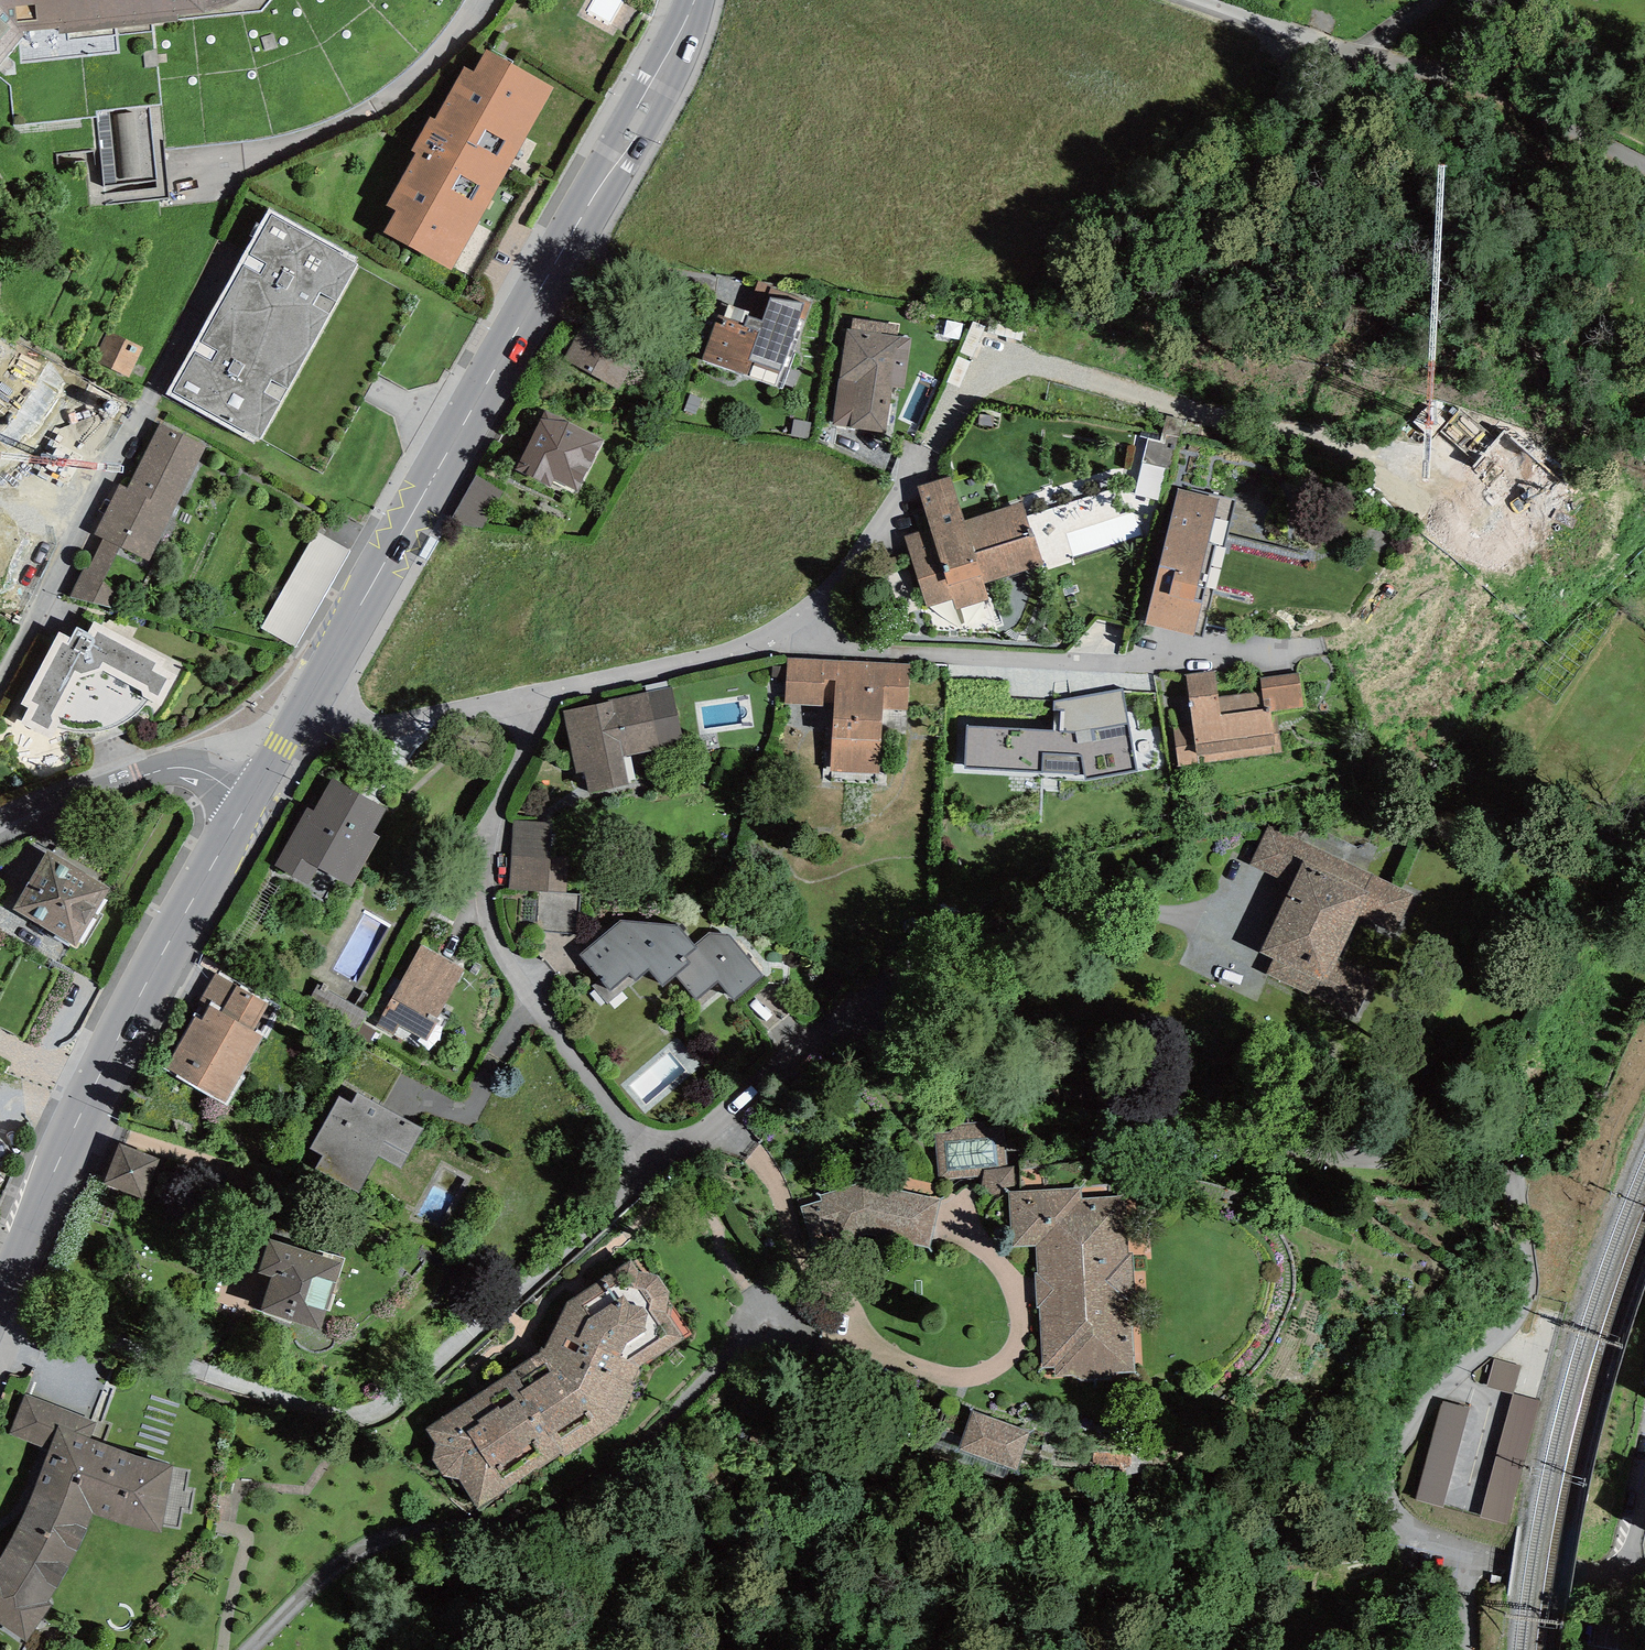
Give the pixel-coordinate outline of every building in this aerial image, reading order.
[(25,34),(22,32),(59,29),(60,33),(178,21),(179,19),(262,11),(271,0),(0,0),(0,64),(25,34)] [(452,270),(555,88),(487,50),(474,72),(464,67),(435,120),(431,117),(412,151),(416,154),(387,206),(396,211),(384,232),(452,270)] [(98,105),(103,197),(170,194),(165,101),(98,105)] [(270,208),(166,394),(255,444),(257,438),(260,440),(358,264),(354,262),(357,257),(270,208)] [(702,359),(782,389),(812,303),(773,288),(774,287),(759,281),(746,311),(750,312),(745,326),(724,317),(718,314),(702,359)] [(746,311),(729,305),(724,317),(745,326),(750,312),(746,311)] [(562,360),(619,390),(629,372),(631,373),(649,340),(590,308),(562,360)] [(898,336),(899,326),(853,318),(852,329),(898,336)] [(839,379),(833,425),(886,432),(893,387),(904,389),(912,338),(898,336),(852,329),(846,328),(840,379),(839,379)] [(117,365),(134,369),(142,340),(125,335),(117,365)] [(15,345),(0,337),(0,372),(15,345)] [(578,491),(604,440),(545,410),(515,470),(528,477),(529,475),(550,487),(554,480),(578,491)] [(1505,418),(1464,457),(1524,519),(1564,480),(1505,418)] [(149,562),(207,447),(160,424),(127,488),(119,483),(94,535),(103,539),(121,548),(149,562)] [(1127,461),(1142,466),(1136,488),(1157,494),(1173,441),(1136,430),(1127,461)] [(448,526),(483,528),(505,492),(477,475),(448,526)] [(904,536),(927,608),(953,600),(956,610),(990,600),(984,584),(1043,565),(1023,503),(965,521),(951,477),(918,486),(930,528),(904,536)] [(1178,489),(1145,624),(1203,637),(1236,500),(1191,488),(1190,492),(1178,489)] [(350,551),(316,531),(261,628),(295,647),(350,551)] [(70,597),(111,608),(116,595),(103,582),(121,548),(103,539),(89,568),(85,567),(70,597)] [(59,632),(21,704),(28,709),(21,723),(51,739),(57,728),(62,729),(67,731),(72,732),(78,732),(85,732),(91,733),(100,732),(109,730),(118,727),(127,721),(133,717),(139,713),(144,706),(149,700),(161,706),(178,677),(162,667),(166,661),(94,621),(88,633),(77,627),(71,638),(59,632)] [(834,707),(831,772),(880,774),(883,710),(908,711),(911,664),(787,658),(787,667),(786,678),(785,703),(834,707)] [(773,666),(772,677),(786,678),(787,667),(773,666)] [(1171,719),(1179,767),(1282,751),(1277,716),(1271,717),(1270,712),(1270,709),(1265,710),(1262,692),(1219,698),(1215,671),(1187,675),(1191,716),(1171,719)] [(1299,673),(1260,678),(1262,692),(1265,710),(1270,709),(1270,712),(1303,708),(1299,673)] [(584,772),(589,793),(630,785),(624,757),(684,743),(672,687),(609,700),(609,702),(564,711),(577,774),(584,772)] [(1086,780),(1138,771),(1123,689),(1055,701),(1054,731),(967,726),(966,769),(1085,775),(1086,780)] [(308,807),(275,866),(309,885),(319,869),(352,887),(380,837),(374,833),(387,810),(333,778),(314,811),(308,807)] [(569,823),(513,820),(509,890),(540,892),(567,893),(569,823)] [(1413,893),(1269,824),(1249,864),(1291,884),(1259,952),(1273,959),(1267,973),(1353,1021),(1374,977),(1338,958),(1359,915),(1395,932),(1413,893)] [(13,909),(76,948),(110,889),(47,851),(13,909)] [(580,934),(581,894),(567,893),(540,892),(536,930),(580,934)] [(663,987),(676,976),(691,963),(684,957),(695,946),(678,925),(621,921),(580,955),(600,980),(609,992),(630,975),(636,981),(649,970),(663,987)] [(709,933),(695,946),(684,957),(691,963),(676,976),(696,1000),(718,982),(734,1001),(762,976),(729,936),(709,933)] [(421,945),(376,1026),(393,1035),(399,1026),(427,1041),(437,1023),(436,1022),(464,969),(421,945)] [(269,1004),(216,973),(200,1000),(203,1002),(167,1068),(228,1099),(263,1037),(254,1031),(269,1004)] [(592,986),(608,1004),(636,981),(630,975),(609,992),(600,980),(592,986)] [(356,1032),(368,1013),(318,984),(307,1004),(356,1032)] [(369,1043),(376,1032),(364,1024),(357,1035),(369,1043)] [(402,1168),(424,1129),(358,1093),(351,1103),(339,1096),(310,1149),(323,1156),(316,1169),(359,1193),(379,1157),(402,1168)] [(1008,1167),(1003,1119),(959,1125),(953,1129),(949,1133),(935,1134),(939,1177),(944,1176),(947,1179),(984,1177),(984,1170),(1008,1167)] [(160,1159),(118,1143),(103,1184),(144,1200),(160,1159)] [(1018,1193),(1015,1166),(1008,1167),(984,1170),(984,1177),(981,1195),(1009,1193),(1018,1193)] [(930,1247),(941,1201),(862,1183),(820,1195),(822,1200),(801,1207),(815,1252),(866,1235),(930,1247)] [(1119,1372),(1135,1372),(1132,1302),(1135,1302),(1133,1253),(1128,1253),(1124,1197),(1110,1197),(1110,1186),(1018,1193),(1009,1193),(1013,1247),(1036,1246),(1038,1273),(1035,1273),(1037,1308),(1039,1308),(1043,1368),(1054,1367),(1055,1375),(1072,1375),(1081,1380),(1108,1379),(1119,1372)] [(261,1310),(321,1331),(342,1262),(269,1239),(259,1272),(271,1277),(261,1310)] [(459,1480),(477,1508),(561,1455),(563,1458),(617,1422),(635,1387),(631,1385),(640,1367),(692,1335),(668,1301),(669,1292),(658,1275),(639,1272),(631,1260),(567,1302),(544,1349),(542,1347),(539,1353),(426,1429),(434,1445),(431,1460),(444,1477),(459,1480)] [(1491,1385),(1519,1386),(1520,1357),(1492,1355),(1491,1385)] [(1513,1387),(1483,1512),(1512,1519),(1542,1394),(1513,1387)] [(27,1642),(52,1607),(47,1603),(69,1568),(94,1514),(122,1524),(162,1533),(173,1466),(146,1459),(91,1438),(97,1423),(26,1394),(10,1435),(49,1450),(30,1501),(18,1527),(0,1558),(0,1624),(27,1642)] [(1418,1494),(1481,1510),(1499,1437),(1464,1428),(1471,1400),(1443,1394),(1418,1494)] [(1017,1469),(1030,1433),(973,1410),(960,1449),(1010,1467),(1017,1469)] [(930,1454),(1005,1478),(1010,1467),(960,1449),(936,1440),(930,1454)]
